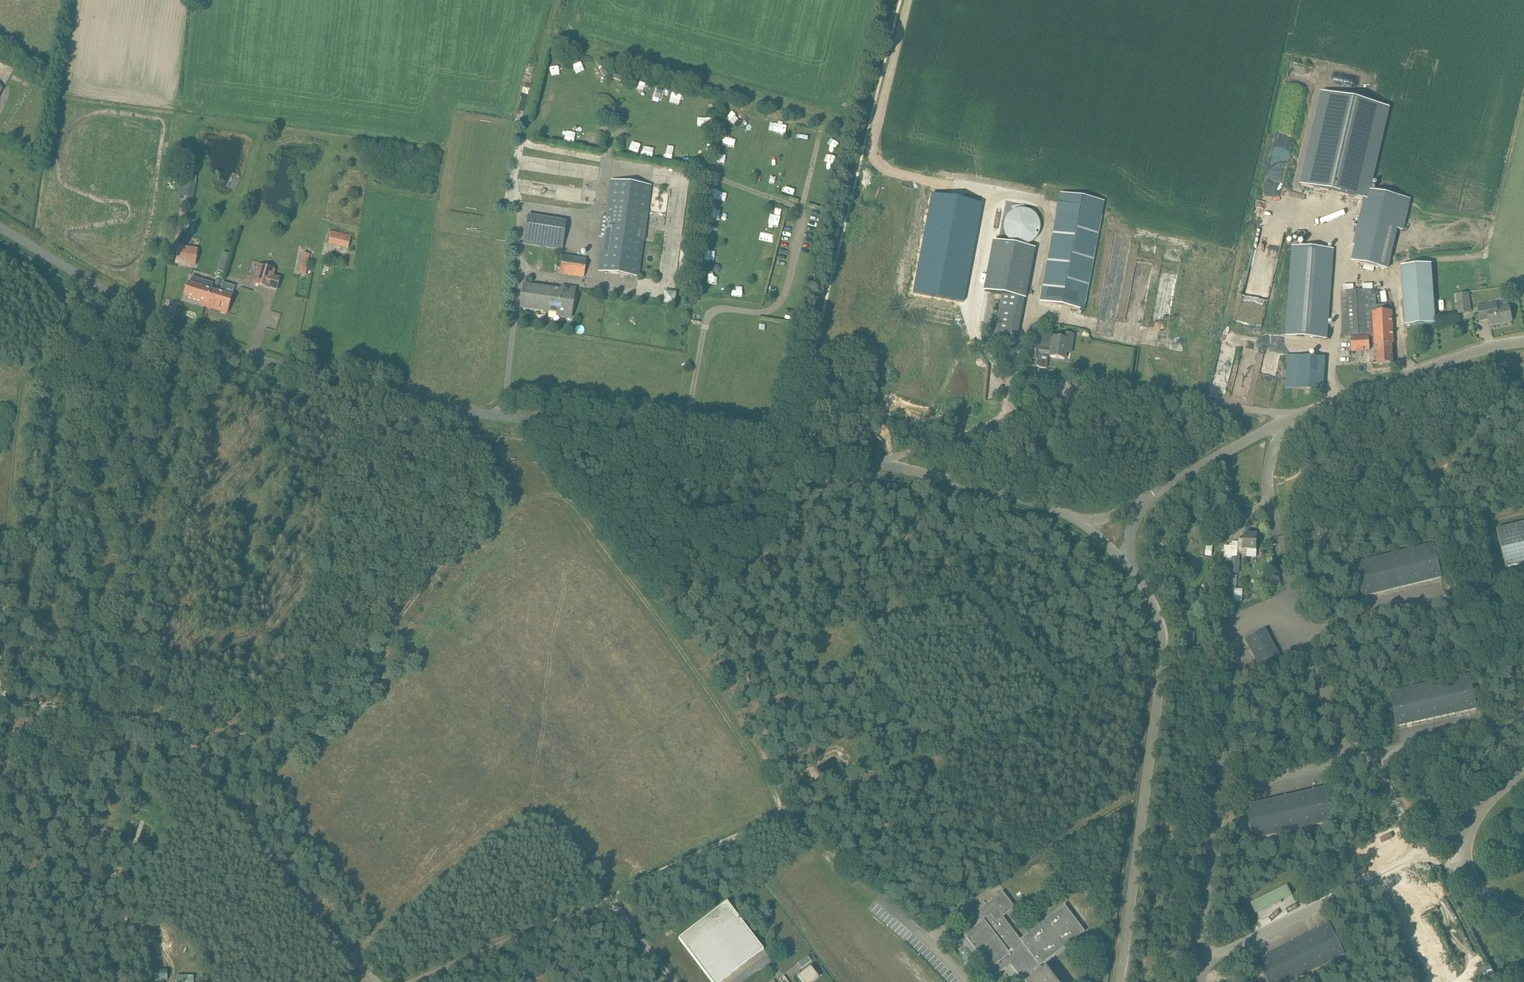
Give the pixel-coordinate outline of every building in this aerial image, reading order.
[(552,69),(556,77),(564,73),(560,65),(552,69)] [(1367,200),(1389,107),(1324,92),(1302,185),(1367,200)] [(631,142),(629,150),(638,152),(640,144),(631,142)] [(186,180),(184,190),(194,192),(196,182),(197,177),(192,176),(191,181),(187,180),(186,180)] [(639,277),(651,186),(611,181),(599,271),(639,277)] [(1353,261),(1387,269),(1396,229),(1402,230),(1410,199),(1370,190),(1353,261)] [(1060,194),(1040,302),(1083,310),(1103,202),(1060,194)] [(983,205),(931,195),(913,293),(964,303),(983,205)] [(1012,212),(1009,214),(1007,216),(1007,217),(1005,219),(1004,222),(1003,226),(1003,229),(1004,233),(1005,236),(1007,239),(1009,241),(1012,243),(1015,245),(1018,246),(1022,246),(1025,246),(1028,245),(1031,243),(1034,241),(1036,239),(1038,236),(1039,232),(1040,230),(1040,229),(1040,226),(1039,222),(1038,219),(1036,216),(1034,214),(1031,212),(1028,210),(1025,209),(1021,209),(1018,209),(1015,210),(1012,212)] [(563,250),(567,222),(528,216),(523,244),(563,250)] [(351,236),(332,231),(329,244),(348,249),(351,236)] [(1017,335),(1024,299),(1026,299),(1035,249),(993,241),(983,291),(1002,294),(995,331),(1017,335)] [(198,249),(178,246),(176,264),(196,267),(198,249)] [(1327,338),(1334,249),(1292,246),(1286,335),(1327,338)] [(584,277),(587,258),(563,255),(560,274),(584,277)] [(1436,324),(1432,264),(1401,266),(1406,326),(1436,324)] [(275,270),(259,266),(254,284),(269,289),(275,270)] [(213,284),(192,277),(190,283),(189,283),(185,296),(207,303),(207,302),(212,304),(215,294),(218,295),(219,292),(211,290),(213,284)] [(212,304),(207,302),(205,307),(227,313),(235,286),(223,283),(221,292),(219,292),(218,295),(215,294),(212,304)] [(524,285),(522,299),(520,308),(557,314),(557,317),(571,319),(575,288),(561,286),(561,289),(524,285)] [(666,290),(665,300),(677,301),(677,291),(666,290)] [(1394,344),(1392,304),(1376,305),(1375,290),(1343,292),(1345,337),(1349,337),(1349,352),(1370,350),(1369,340),(1374,340),(1375,344),(1376,343),(1377,364),(1393,364),(1392,344),(1394,344)] [(1471,313),(1469,293),(1456,295),(1459,314),(1471,313)] [(1512,321),(1509,306),(1497,308),(1496,303),(1478,306),(1481,321),(1489,319),(1490,325),(1512,321)] [(1070,354),(1071,349),(1073,334),(1061,332),(1060,339),(1042,337),(1041,344),(1033,343),(1030,359),(1039,360),(1040,355),(1050,356),(1049,357),(1064,359),(1065,353),(1070,354)] [(1287,355),(1286,378),(1286,388),(1297,389),(1298,356),(1287,355)] [(1497,530),(1507,568),(1523,564),(1523,523),(1497,530)] [(1238,542),(1238,553),(1240,553),(1247,554),(1247,550),(1257,551),(1258,535),(1244,534),(1244,539),(1238,539),(1238,542)] [(1355,563),(1363,598),(1443,578),(1435,544),(1355,563)] [(1232,557),(1231,573),(1239,573),(1240,557),(1232,557)] [(1243,602),(1244,588),(1235,588),(1235,601),(1243,602)] [(1246,640),(1262,671),(1283,660),(1267,629),(1246,640)] [(1191,651),(1193,634),(1187,633),(1186,642),(1183,642),(1181,650),(1191,651)] [(1390,692),(1398,727),(1478,709),(1470,675),(1390,692)] [(1246,806),(1254,840),(1334,822),(1326,787),(1246,806)] [(1406,894),(1413,892),(1411,882),(1404,883),(1406,894)] [(1288,885),(1251,903),(1256,912),(1292,893),(1288,885)] [(994,899),(991,901),(991,900),(964,921),(971,930),(964,936),(990,970),(992,968),(996,975),(1010,965),(1023,981),(1055,981),(1042,965),(1085,932),(1064,906),(1020,940),(1002,917),(1014,907),(1003,892),(994,899)] [(712,981),(721,981),(764,950),(728,902),(680,939),(712,981)] [(318,909),(324,916),(331,911),(325,904),(318,909)] [(948,914),(945,910),(936,917),(939,921),(948,914)] [(956,924),(947,931),(950,935),(960,928),(956,924)] [(1257,961),(1268,981),(1293,981),(1346,955),(1330,924),(1257,961)] [(808,956),(798,964),(802,968),(812,961),(808,956)] [(803,981),(814,981),(819,978),(810,967),(798,977),(803,981)] [(155,969),(155,981),(168,980),(168,969),(155,969)]
